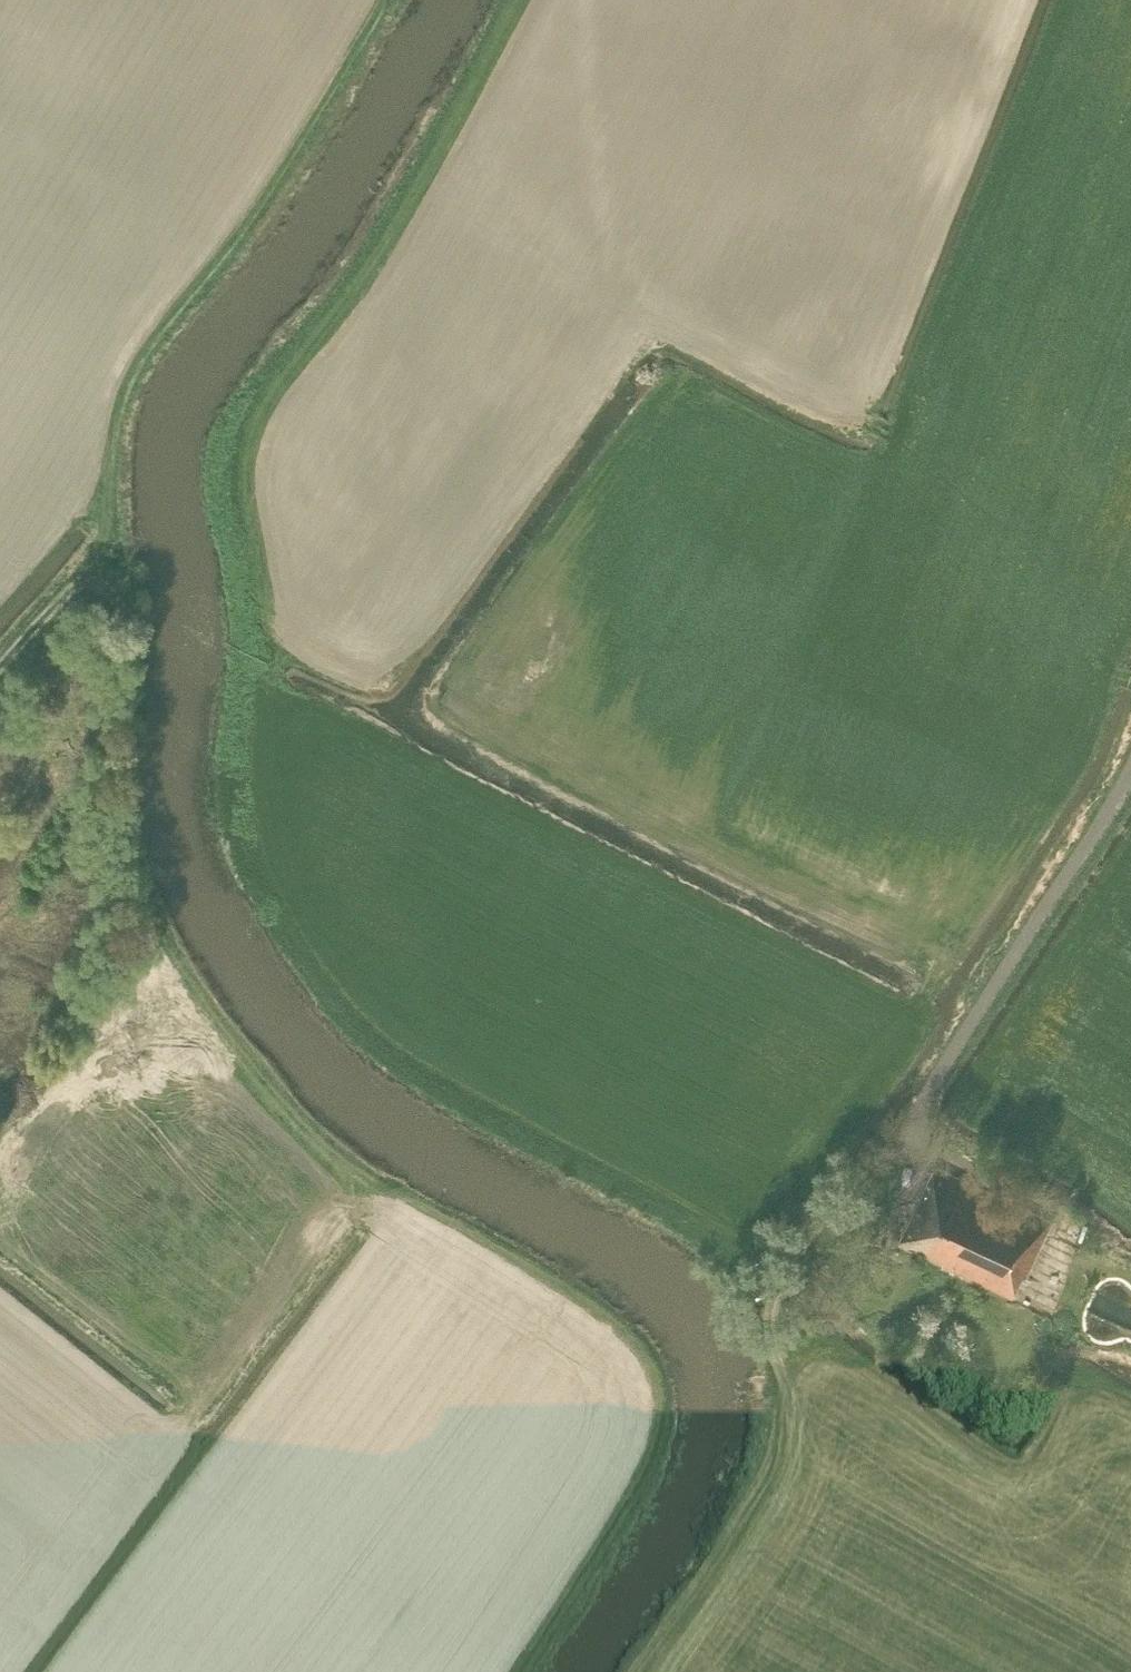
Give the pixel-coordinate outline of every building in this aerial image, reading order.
[(934,1165),(898,1241),(920,1251),(921,1249),(943,1259),(942,1262),(1012,1295),(1022,1273),(1025,1275),(1052,1220),(934,1165)]
